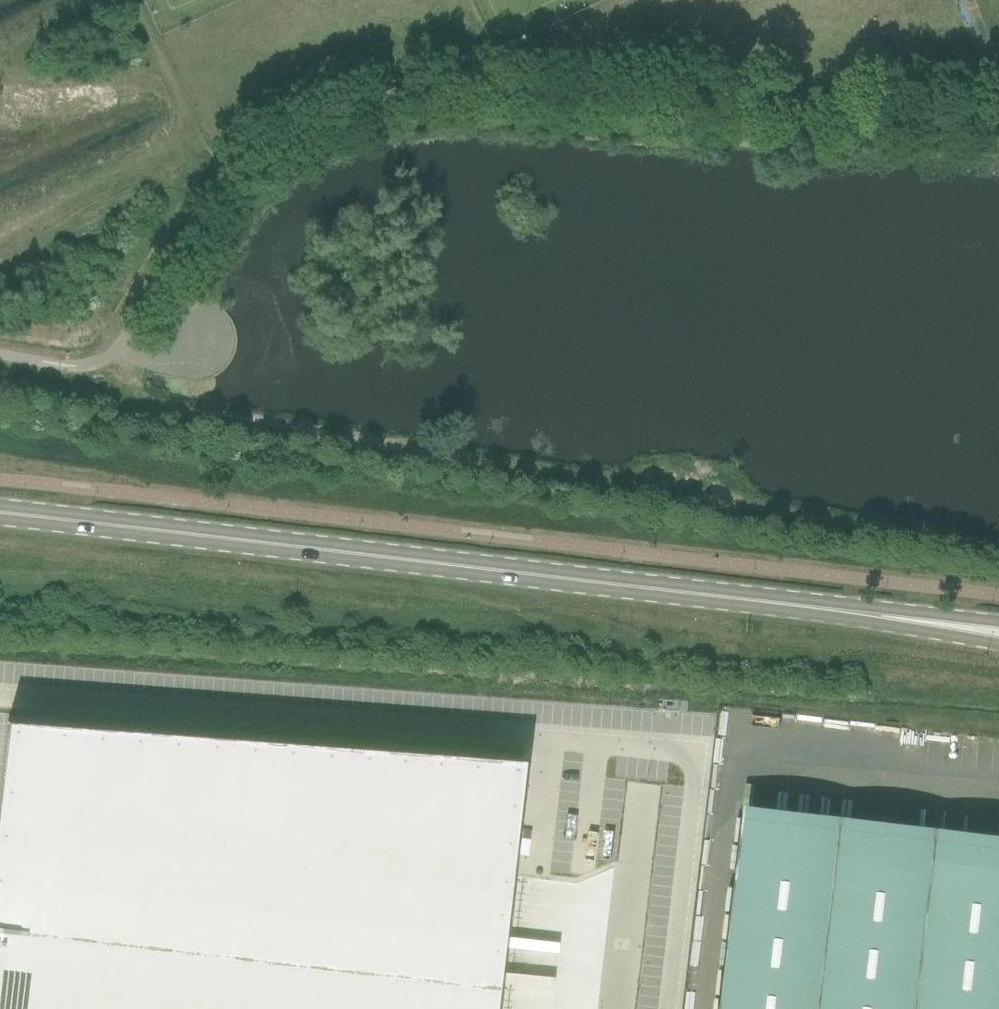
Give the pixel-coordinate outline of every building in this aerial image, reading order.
[(524,759),(7,720),(0,777),(0,1008),(495,1008),(524,759)] [(746,816),(723,1008),(998,1008),(998,845),(746,816)]
